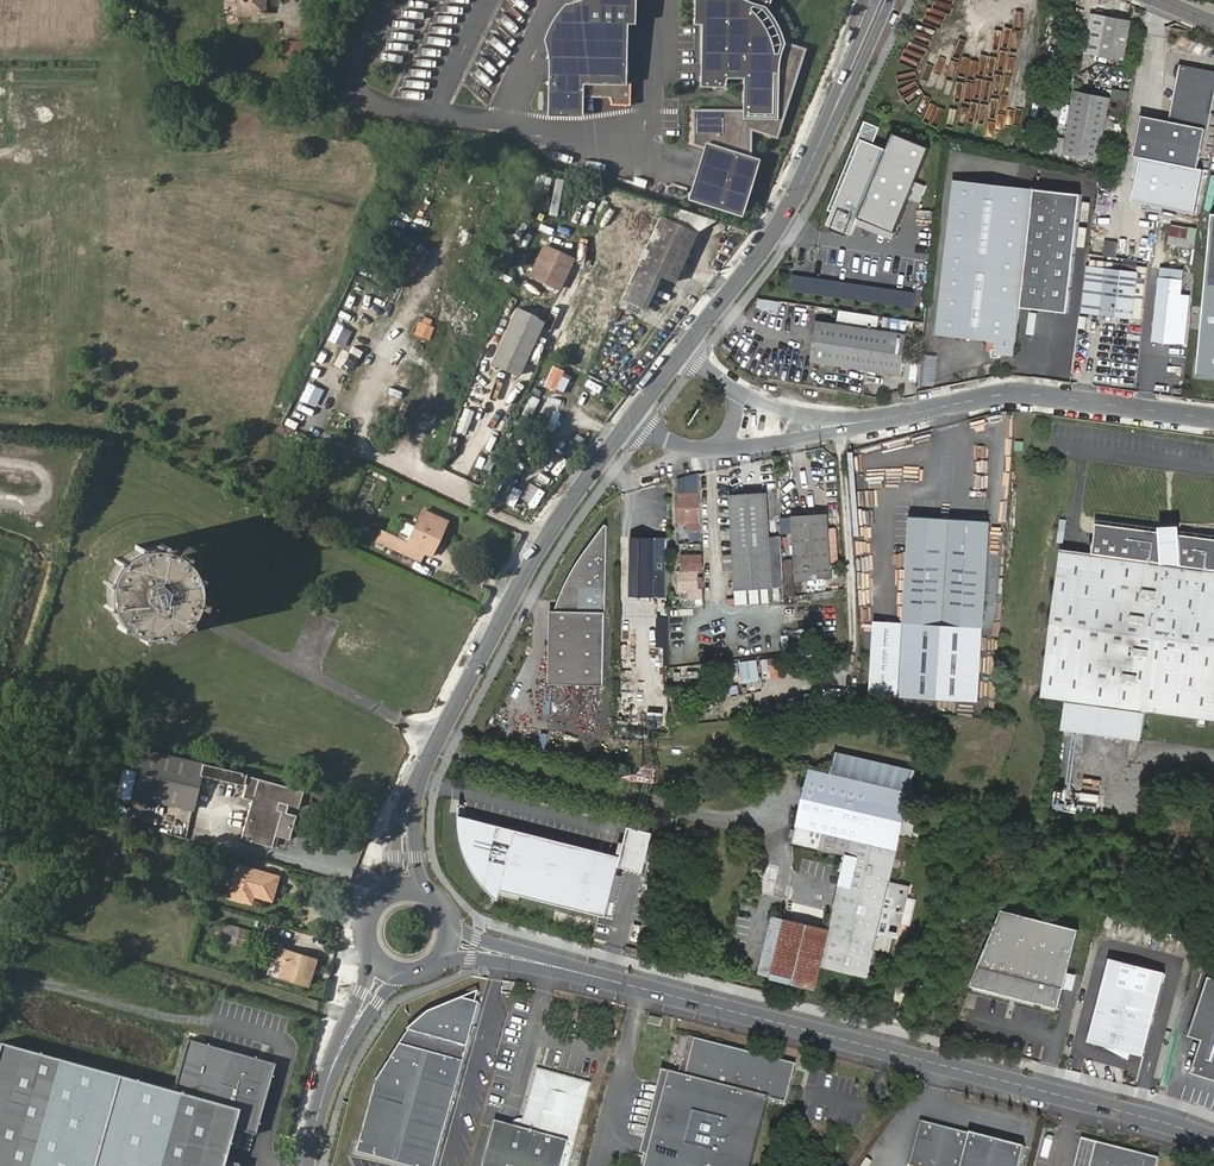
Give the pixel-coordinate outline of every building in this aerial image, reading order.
[(239,14),(262,13),(262,0),(239,0),(239,14)] [(578,114),(549,114),(549,81),(555,81),(555,66),(561,66),(561,51),(567,51),(567,36),(573,36),(573,21),(579,21),(579,7),(592,0),(577,0),(572,2),(563,4),(554,15),(547,26),(544,34),(542,40),(544,48),(546,58),(547,67),(546,116),(578,117),(578,114)] [(579,7),(579,21),(573,21),(573,36),(567,36),(567,51),(561,51),(561,66),(555,66),(555,81),(549,81),(549,114),(578,114),(579,98),(608,98),(611,106),(629,105),(629,82),(623,81),(620,81),(621,21),(629,22),(629,0),(592,0),(579,7)] [(629,22),(621,21),(620,81),(623,81),(623,24),(631,24),(631,0),(629,0),(629,22)] [(691,22),(698,22),(698,84),(716,84),(720,75),(742,75),(741,109),(689,109),(688,144),(702,149),(686,197),(738,213),(754,164),(747,162),(748,130),(773,138),(802,47),(776,39),(775,36),(763,41),(750,16),(759,6),(761,0),(691,0),(691,22)] [(759,6),(750,16),(763,41),(775,36),(759,6)] [(1131,20),(1091,13),(1084,54),(1124,61),(1131,20)] [(299,41),(281,41),(282,60),(300,60),(299,41)] [(1133,154),(1142,155),(1199,167),(1206,128),(1209,129),(1213,104),(1213,70),(1180,64),(1170,118),(1141,113),(1133,154)] [(1113,89),(1111,115),(1120,116),(1121,106),(1125,106),(1127,90),(1113,89)] [(1110,99),(1074,93),(1063,153),(1099,159),(1110,99)] [(897,151),(866,138),(829,224),(860,237),(868,219),(902,234),(938,150),(903,136),(897,151)] [(1199,167),(1142,155),(1132,203),(1195,215),(1205,168),(1199,167)] [(1083,197),(955,183),(938,337),(998,344),(996,354),(993,353),(992,359),(1003,360),(1003,357),(1016,359),(1021,310),(1070,315),(1083,197)] [(735,221),(738,213),(686,197),(684,205),(735,221)] [(1212,213),(1199,374),(1213,376),(1213,213),(1212,213)] [(661,278),(673,283),(695,232),(654,215),(620,297),(646,308),(661,278)] [(1189,227),(1174,225),(1172,236),(1187,238),(1189,227)] [(1104,240),(1103,256),(1115,257),(1116,242),(1104,240)] [(544,258),(540,266),(551,271),(555,264),(544,258)] [(551,271),(540,266),(537,265),(531,278),(544,285),(551,271)] [(1134,318),(1139,274),(1139,272),(1092,266),(1088,313),(1134,318)] [(1185,269),(1161,266),(1153,342),(1186,346),(1191,295),(1182,294),(1185,269)] [(495,281),(507,285),(509,278),(498,274),(495,281)] [(1146,274),(1139,274),(1134,318),(1142,318),(1146,274)] [(905,319),(917,320),(917,308),(908,307),(905,319)] [(539,322),(512,310),(487,366),(515,378),(539,322)] [(882,317),(881,327),(908,331),(909,322),(882,317)] [(832,364),(832,324),(819,322),(814,362),(832,364)] [(908,335),(832,324),(832,364),(903,373),(908,335)] [(354,368),(361,358),(345,349),(339,360),(354,368)] [(308,387),(324,391),(327,375),(311,372),(308,387)] [(876,395),(878,374),(865,373),(863,394),(876,395)] [(453,432),(463,435),(471,411),(462,408),(453,432)] [(444,453),(452,454),(455,438),(447,437),(444,453)] [(702,474),(676,481),(677,523),(687,523),(687,540),(703,540),(702,474)] [(736,556),(724,556),(725,570),(735,570),(736,590),(773,587),(766,495),(732,497),(733,506),(736,556)] [(721,556),(724,556),(736,556),(733,506),(718,507),(721,556)] [(444,521),(421,510),(405,542),(383,532),(377,542),(418,562),(423,552),(429,555),(444,521)] [(990,521),(911,516),(906,606),(984,611),(990,521)] [(833,579),(829,517),(793,520),(797,583),(833,579)] [(1057,551),(1034,702),(1213,730),(1213,547),(1093,528),(1089,556),(1057,551)] [(553,632),(551,687),(606,688),(609,529),(605,534),(593,549),(582,565),(572,583),(561,607),(557,619),(553,632)] [(654,542),(631,541),(630,599),(653,600),(654,542)] [(103,592),(102,600),(103,604),(104,612),(107,619),(111,626),(114,629),(119,635),(123,637),(130,641),(137,644),(145,646),(153,646),(157,646),(165,644),(172,641),(179,637),(182,634),(188,628),(192,622),(194,618),(197,611),(198,603),(198,594),(197,587),(196,583),(193,576),(188,569),(186,566),(180,560),(173,556),(166,553),(158,551),(154,551),(146,551),(142,551),(134,553),(127,557),(120,561),(114,567),(110,573),(108,576),(105,584),(103,592)] [(681,572),(682,606),(705,605),(704,557),(685,557),(685,572),(681,572)] [(787,570),(789,596),(797,595),(795,569),(787,570)] [(984,611),(906,606),(904,625),(876,623),(871,694),(978,701),(984,611)] [(786,656),(768,658),(770,669),(787,667),(786,656)] [(1067,728),(1061,751),(1072,754),(1078,731),(1067,728)] [(134,796),(190,809),(192,802),(199,775),(241,785),(244,775),(144,751),(134,796)] [(896,855),(911,794),(916,772),(839,754),(830,752),(825,771),(810,768),(810,769),(792,839),(848,853),(846,862),(838,861),(835,870),(843,872),(829,933),(821,965),(867,976),(876,940),(878,932),(881,919),(891,921),(900,923),(911,878),(901,876),(906,858),(896,855)] [(251,799),(240,836),(270,845),(273,835),(290,841),(297,817),(288,814),(291,805),(298,807),(303,791),(249,775),(242,797),(251,799)] [(192,802),(190,809),(199,811),(200,804),(192,802)] [(624,857),(462,814),(462,831),(466,848),(470,862),(476,874),(486,886),(500,900),(503,890),(608,918),(624,857)] [(227,850),(225,859),(237,863),(235,871),(239,873),(235,885),(230,884),(228,894),(242,899),(245,889),(253,891),(269,896),(276,875),(245,865),(248,856),(227,850)] [(195,867),(198,855),(190,852),(186,865),(195,867)] [(235,871),(230,884),(235,885),(239,873),(235,871)] [(249,901),(253,891),(245,889),(242,899),(249,901)] [(1076,928),(1002,909),(968,984),(1056,1006),(1065,972),(1065,971),(1076,928)] [(821,965),(829,933),(771,919),(757,973),(815,987),(821,965)] [(881,919),(878,932),(888,934),(891,921),(881,919)] [(900,923),(891,921),(888,934),(878,932),(876,940),(890,944),(893,930),(899,931),(900,923)] [(225,924),(221,939),(248,946),(252,932),(225,924)] [(628,945),(627,951),(638,954),(639,947),(628,945)] [(307,985),(315,960),(279,949),(275,960),(280,962),(276,975),(307,985)] [(1124,967),(1110,964),(1089,1046),(1144,1061),(1165,978),(1148,973),(1126,961),(1124,967)] [(1070,989),(1074,974),(1065,971),(1065,972),(1061,987),(1070,989)] [(1209,972),(1187,1031),(1200,1036),(1188,1068),(1213,1078),(1213,974),(1209,972)] [(482,1004),(465,999),(432,1015),(410,1028),(377,1084),(355,1165),(437,1165),(482,1004)] [(1,1046),(0,1048),(0,1165),(224,1165),(226,1161),(235,1129),(254,1135),(274,1065),(190,1042),(175,1095),(1,1046)] [(695,1045),(687,1075),(670,1071),(645,1165),(754,1165),(772,1099),(788,1103),(796,1070),(695,1045)] [(539,1066),(523,1126),(528,1128),(544,1074),(586,1086),(588,1080),(539,1066)] [(485,1165),(564,1165),(586,1086),(544,1074),(528,1128),(523,1126),(498,1119),(485,1165)] [(1024,1147),(919,1120),(908,1164),(916,1165),(1019,1165),(1024,1147)] [(1095,1142),(1089,1165),(1156,1165),(1158,1158),(1095,1142)]
